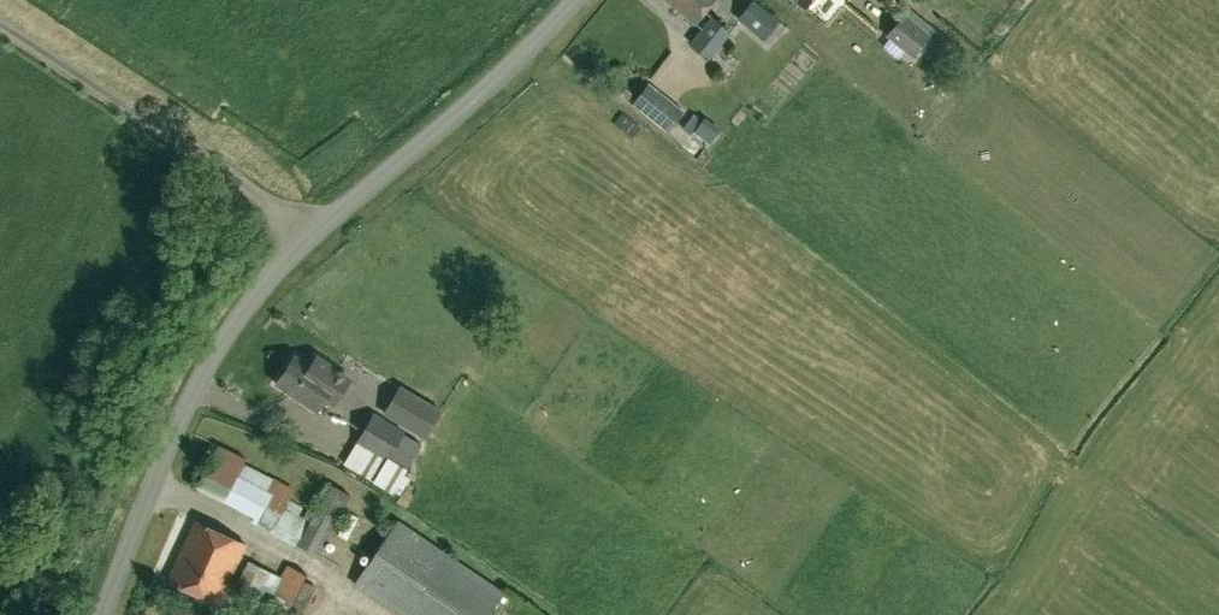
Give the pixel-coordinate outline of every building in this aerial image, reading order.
[(696,22),(714,0),(668,0),(696,22)] [(737,20),(766,42),(782,21),(755,0),(752,0),(737,20)] [(904,12),(886,35),(912,57),(930,34),(904,12)] [(733,30),(714,16),(691,41),(713,58),(733,30)] [(632,105),(666,131),(685,107),(650,81),(632,105)] [(318,410),(326,398),(334,404),(347,384),(335,375),(339,369),(318,355),(311,365),(296,355),(277,383),(318,410)] [(383,414),(426,438),(442,409),(399,385),(383,414)] [(393,493),(393,492),(424,443),(375,413),(345,464),(393,493)] [(332,483),(318,511),(308,507),(303,517),(289,511),(295,500),(292,495),(295,488),(276,479),(274,484),(242,468),(246,459),(219,446),(199,487),(256,516),(254,520),(321,553),(351,492),(332,483)] [(505,591),(398,520),(356,583),(404,614),(489,614),(505,591)] [(225,590),(246,544),(194,521),(168,581),(220,604),(234,610),(239,597),(225,590)] [(301,569),(282,558),(275,571),(244,554),(232,577),(265,595),(270,586),(287,595),(301,569)]
